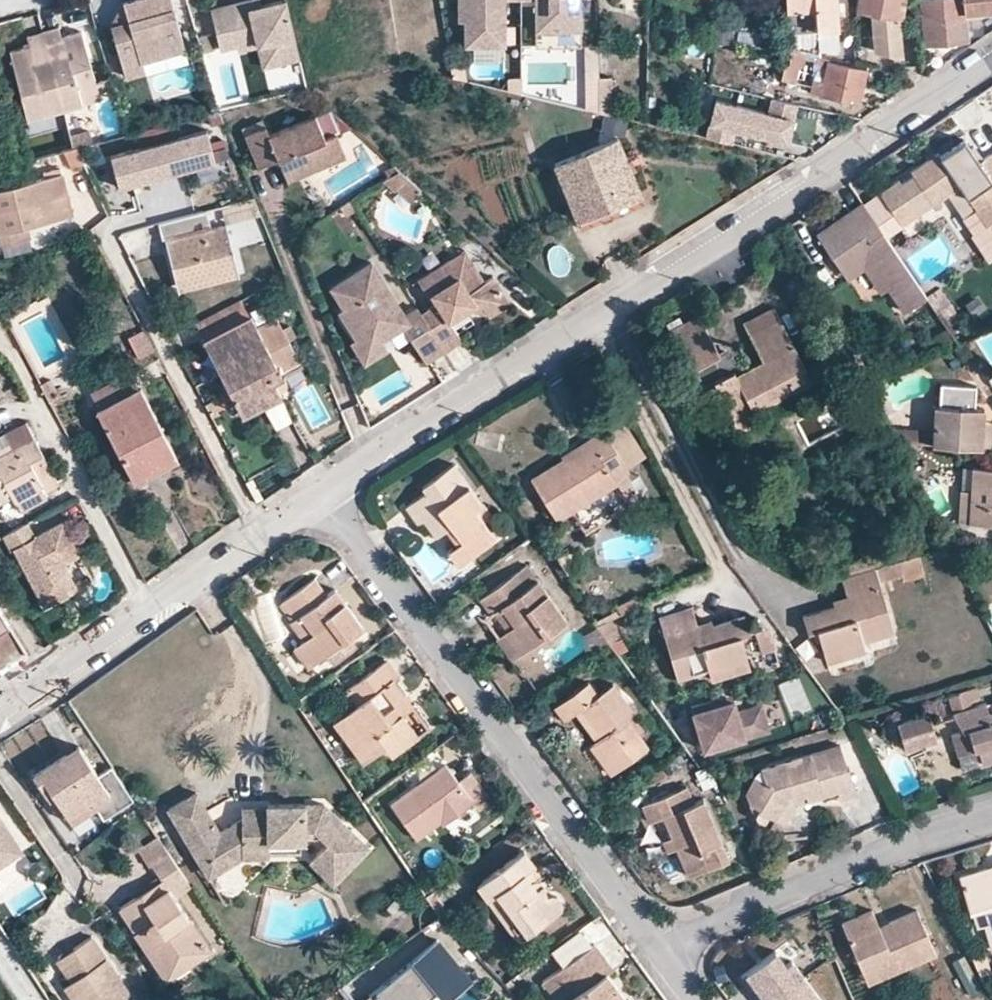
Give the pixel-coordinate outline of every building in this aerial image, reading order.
[(143,71),(141,59),(183,47),(170,0),(124,0),(122,1),(124,11),(117,23),(108,25),(124,76),(143,71)] [(285,0),(279,0),(250,6),(248,0),(245,0),(210,8),(219,47),(236,44),(237,49),(258,43),(274,40),(277,57),(297,52),(285,0)] [(457,19),(463,19),(463,44),(504,44),(504,0),(457,0),(457,19)] [(574,0),(534,0),(534,24),(535,30),(571,30),(574,30),(574,0)] [(710,46),(732,50),(732,42),(727,40),(728,0),(711,0),(710,46)] [(786,31),(816,30),(818,51),(839,49),(837,0),(784,0),(786,31)] [(857,6),(872,10),(875,50),(899,54),(895,14),(898,14),(901,0),(858,0),(857,6)] [(924,41),(964,38),(962,11),(962,0),(922,0),(920,0),(924,41)] [(962,11),(991,8),(991,0),(962,0),(962,11)] [(122,1),(108,25),(117,23),(124,11),(122,1)] [(65,109),(101,101),(82,34),(64,39),(60,29),(44,33),(30,38),(33,48),(14,54),(31,118),(65,109)] [(274,40),(258,43),(262,60),(277,57),(274,40)] [(732,42),(732,50),(742,53),(744,45),(732,42)] [(782,61),(781,80),(793,84),(798,66),(802,67),(805,52),(787,48),(787,60),(788,63),(782,61)] [(811,78),(810,91),(857,101),(865,70),(826,61),(827,56),(814,54),(810,69),(824,71),(822,80),(811,78)] [(584,77),(584,107),(598,110),(598,77),(584,77)] [(598,77),(598,110),(609,112),(610,79),(598,77)] [(713,100),(704,136),(729,143),(732,128),(785,141),(793,105),(769,98),(765,113),(713,100)] [(23,107),(11,109),(14,119),(25,117),(23,107)] [(326,139),(317,117),(271,135),(267,126),(245,135),(259,168),(279,160),(288,182),(347,158),(337,135),(326,139)] [(934,148),(950,172),(978,154),(962,129),(934,148)] [(209,133),(113,159),(121,190),(218,164),(209,133)] [(554,164),(577,217),(638,192),(615,140),(554,164)] [(991,173),(991,145),(978,154),(991,173)] [(991,173),(978,154),(950,172),(934,148),(906,166),(909,170),(896,178),(894,175),(876,187),(880,192),(894,214),(914,201),(918,207),(956,182),(972,207),(981,201),(991,216),(991,173)] [(62,177),(58,161),(34,167),(38,183),(62,177)] [(91,193),(84,166),(68,170),(75,197),(91,193)] [(413,178),(401,167),(388,175),(390,179),(403,190),(404,188),(413,178)] [(1,235),(28,229),(72,217),(62,177),(38,183),(0,193),(0,233),(1,235)] [(428,190),(413,178),(404,188),(418,201),(428,190)] [(880,192),(863,203),(882,231),(898,220),(894,214),(880,192)] [(224,203),(229,221),(260,214),(252,196),(224,203)] [(863,203),(860,197),(846,206),(851,214),(843,220),(837,212),(815,227),(841,265),(864,250),(887,284),(902,307),(923,293),(882,231),(863,203)] [(914,201),(894,214),(899,220),(918,207),(914,201)] [(981,201),(972,207),(965,211),(988,246),(991,243),(991,216),(981,201)] [(851,214),(846,206),(837,212),(843,220),(851,214)] [(166,239),(209,229),(204,209),(158,222),(162,238),(165,237),(166,239)] [(238,244),(264,241),(261,220),(236,223),(238,244)] [(165,240),(176,282),(236,267),(224,225),(209,229),(166,239),(165,240)] [(1,235),(4,247),(31,240),(28,229),(1,235)] [(474,261),(464,246),(451,255),(448,257),(458,272),(474,261)] [(887,284),(864,250),(841,265),(848,276),(860,267),(876,291),(887,284)] [(458,272),(448,257),(417,276),(428,294),(432,291),(436,299),(420,309),(443,347),(444,348),(460,337),(448,317),(474,301),(482,301),(488,312),(509,299),(492,272),(484,278),(474,261),(458,272)] [(404,312),(371,259),(331,284),(343,304),(338,307),(359,341),(384,325),(388,331),(402,322),(424,359),(443,347),(420,309),(417,304),(404,312)] [(176,282),(178,290),(237,274),(236,267),(176,282)] [(285,279),(280,281),(285,293),(291,290),(285,279)] [(937,284),(923,293),(944,323),(958,314),(937,284)] [(201,339),(239,413),(279,393),(272,378),(299,365),(274,316),(256,326),(250,314),(246,315),(238,298),(195,321),(204,338),(201,339)] [(671,334),(689,369),(717,355),(696,313),(680,321),(683,328),(671,334)] [(760,358),(791,342),(777,317),(747,332),(760,358)] [(671,334),(683,328),(680,321),(667,327),(671,334)] [(384,325),(359,341),(355,335),(348,339),(362,360),(384,346),(379,337),(388,331),(384,325)] [(126,336),(138,357),(152,350),(141,328),(126,336)] [(767,403),(810,380),(805,370),(791,342),(760,358),(746,366),(750,374),(748,375),(746,372),(742,369),(739,369),(737,372),(737,375),(737,377),(737,381),(731,369),(726,372),(719,376),(713,379),(733,418),(733,427),(756,415),(754,410),(751,404),(765,397),(767,403)] [(879,360),(884,371),(895,366),(890,355),(879,360)] [(863,372),(866,379),(877,375),(873,367),(863,372)] [(90,391),(98,408),(137,387),(129,370),(90,391)] [(95,409),(133,480),(177,457),(139,386),(137,387),(98,408),(95,409)] [(765,397),(751,404),(754,410),(767,403),(765,397)] [(211,400),(204,403),(210,416),(217,413),(211,400)] [(935,405),(932,442),(990,446),(991,428),(980,428),(980,420),(981,408),(935,405)] [(756,415),(733,427),(734,435),(760,421),(756,415)] [(864,420),(867,432),(874,430),(870,418),(864,420)] [(991,428),(991,425),(991,420),(980,420),(980,428),(991,428)] [(7,491),(10,496),(10,498),(39,484),(43,489),(56,481),(24,422),(4,432),(12,448),(0,455),(0,495),(7,491)] [(624,474),(628,471),(601,428),(585,438),(590,444),(563,462),(561,457),(529,476),(540,493),(553,514),(555,519),(572,509),(587,532),(640,499),(624,474)] [(563,462),(590,444),(585,438),(558,454),(561,457),(563,462)] [(848,454),(863,452),(862,444),(848,447),(848,454)] [(452,521),(474,552),(497,534),(475,503),(482,498),(455,460),(425,481),(429,486),(409,501),(421,517),(426,514),(434,508),(446,525),(452,521)] [(969,520),(991,522),(991,467),(973,466),(971,490),(969,520)] [(969,520),(971,490),(959,489),(957,519),(969,520)] [(10,496),(7,491),(0,495),(0,501),(10,496)] [(553,514),(540,493),(534,498),(546,519),(553,514)] [(446,525),(434,508),(426,514),(438,531),(446,525)] [(58,520),(35,532),(30,534),(23,521),(0,534),(0,542),(4,549),(9,546),(40,604),(73,587),(59,561),(75,552),(58,520)] [(474,552),(452,521),(446,525),(455,540),(447,546),(459,562),(474,552)] [(89,578),(75,552),(59,561),(73,587),(89,578)] [(836,565),(840,577),(872,567),(870,554),(836,565)] [(893,630),(878,581),(902,574),(897,560),(872,567),(840,577),(845,595),(832,599),(834,604),(802,614),(807,630),(816,628),(823,651),(842,645),(845,656),(864,651),(861,639),(893,630)] [(563,618),(535,579),(524,585),(515,573),(481,597),(490,611),(501,603),(514,621),(503,628),(519,650),(563,618)] [(302,637),(317,657),(363,625),(335,586),(326,592),(313,574),(283,596),(296,614),(304,609),(317,626),(304,636),(302,637)] [(296,614),(283,596),(277,600),(304,636),(317,626),(304,609),(296,614)] [(519,650),(503,628),(514,621),(501,603),(490,611),(481,617),(510,657),(519,650)] [(657,618),(676,677),(706,668),(710,680),(730,673),(726,662),(746,656),(739,633),(748,631),(743,615),(710,625),(708,619),(696,623),(690,607),(657,618)] [(0,618),(0,636),(8,631),(0,618)] [(317,657),(302,637),(294,643),(309,663),(317,657)] [(842,645),(823,651),(826,662),(845,656),(842,645)] [(746,656),(726,662),(730,673),(750,668),(746,656)] [(331,717),(360,759),(382,743),(386,750),(413,731),(379,683),(390,675),(396,671),(386,657),(343,688),(353,701),(331,717)] [(379,683),(413,731),(423,724),(390,675),(379,683)] [(596,742),(618,770),(651,746),(638,730),(628,717),(635,713),(635,712),(613,684),(598,696),(587,682),(553,708),(564,722),(577,712),(584,706),(605,734),(597,740),(596,742)] [(719,695),(688,705),(702,749),(766,728),(758,701),(735,709),(731,697),(721,700),(719,695)] [(778,695),(758,701),(766,728),(787,722),(778,695)] [(986,712),(984,703),(951,713),(962,729),(967,728),(973,750),(978,749),(982,764),(991,761),(991,710),(986,712)] [(605,734),(584,706),(577,712),(597,740),(605,734)] [(927,711),(896,720),(903,743),(934,734),(927,711)] [(628,717),(638,730),(644,726),(635,713),(628,717)] [(102,813),(131,794),(109,760),(96,769),(73,733),(28,762),(48,793),(52,791),(64,809),(89,793),(94,801),(102,813)] [(618,770),(596,742),(585,750),(607,779),(618,770)] [(848,771),(839,744),(759,769),(753,775),(744,793),(748,803),(758,808),(756,811),(772,820),(778,823),(792,799),(804,795),(806,802),(836,793),(830,776),(848,771)] [(387,804),(411,837),(436,819),(444,813),(447,816),(468,801),(473,808),(485,800),(464,772),(453,780),(442,765),(387,804)] [(836,793),(838,801),(856,796),(848,771),(830,776),(836,793)] [(196,785),(167,802),(201,859),(208,855),(206,852),(220,844),(226,854),(241,845),(249,848),(263,847),(271,840),(270,831),(301,831),(305,826),(320,827),(327,833),(316,844),(339,867),(363,842),(318,797),(264,798),(264,801),(264,809),(245,810),(218,824),(196,785)] [(677,845),(689,872),(725,856),(699,798),(683,805),(677,791),(643,806),(650,822),(663,815),(671,832),(677,845)] [(94,801),(89,793),(64,809),(69,817),(94,801)] [(778,823),(784,825),(786,823),(795,806),(806,802),(804,795),(792,799),(778,823)] [(240,801),(241,811),(245,810),(264,809),(264,801),(240,801)] [(752,818),(767,826),(772,820),(756,811),(752,818)] [(444,813),(436,819),(438,823),(447,816),(444,813)] [(20,844),(0,814),(0,858),(20,844)] [(301,840),(301,831),(270,831),(271,840),(301,840)] [(677,845),(671,832),(661,837),(667,849),(677,845)] [(121,904),(147,946),(144,948),(154,962),(198,932),(189,918),(186,920),(170,897),(190,884),(158,837),(138,851),(149,867),(151,865),(160,879),(121,904)] [(20,844),(0,858),(0,876),(29,857),(20,844)] [(205,866),(226,854),(220,844),(206,852),(208,855),(201,859),(205,866)] [(333,873),(339,867),(316,844),(309,851),(333,873)] [(473,882),(513,940),(547,915),(551,912),(559,904),(556,898),(554,896),(552,895),(547,892),(544,892),(541,881),(538,878),(534,877),(527,882),(519,872),(526,867),(531,863),(520,848),(473,882)] [(519,872),(527,882),(534,877),(526,867),(519,872)] [(3,927),(43,900),(22,868),(0,883),(0,923),(3,927)] [(991,947),(991,872),(985,874),(984,869),(957,877),(966,908),(970,907),(975,924),(985,921),(991,947)] [(422,896),(436,917),(444,911),(430,891),(422,896)] [(838,923),(857,970),(890,956),(895,969),(932,954),(914,909),(875,924),(870,910),(838,923)] [(76,999),(134,999),(88,932),(55,954),(71,978),(64,982),(76,999)] [(198,932),(154,962),(164,978),(209,948),(198,932)] [(361,999),(421,999),(437,987),(459,969),(435,939),(361,999)] [(559,966),(569,980),(601,957),(591,943),(559,966)] [(791,960),(785,964),(775,950),(740,974),(758,999),(769,999),(803,976),(791,960)] [(986,955),(972,960),(975,966),(980,974),(991,971),(986,955)] [(890,956),(857,970),(862,982),(895,969),(890,956)] [(601,957),(569,980),(575,988),(600,971),(607,966),(601,957)] [(468,979),(459,969),(437,987),(445,998),(468,979)] [(565,999),(620,999),(600,971),(575,988),(563,997),(565,999)] [(803,976),(769,999),(820,999),(803,976)]
